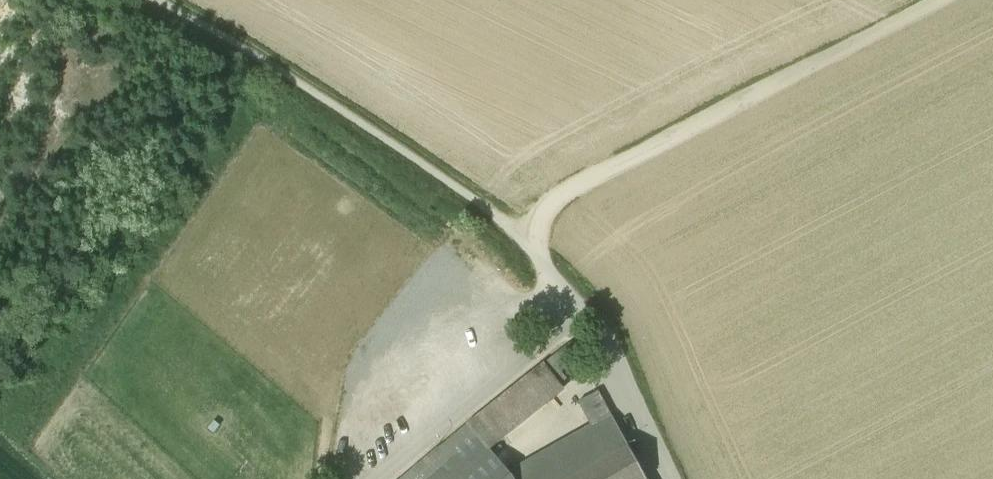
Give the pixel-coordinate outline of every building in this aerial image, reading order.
[(591,364),(573,341),(546,363),(564,385),(591,364)] [(546,363),(544,361),(469,424),(490,450),(566,387),(564,385),(546,363)] [(601,391),(577,401),(590,423),(512,470),(517,478),(648,478),(601,391)] [(469,424),(402,478),(517,478),(512,470),(490,450),(469,424)]
